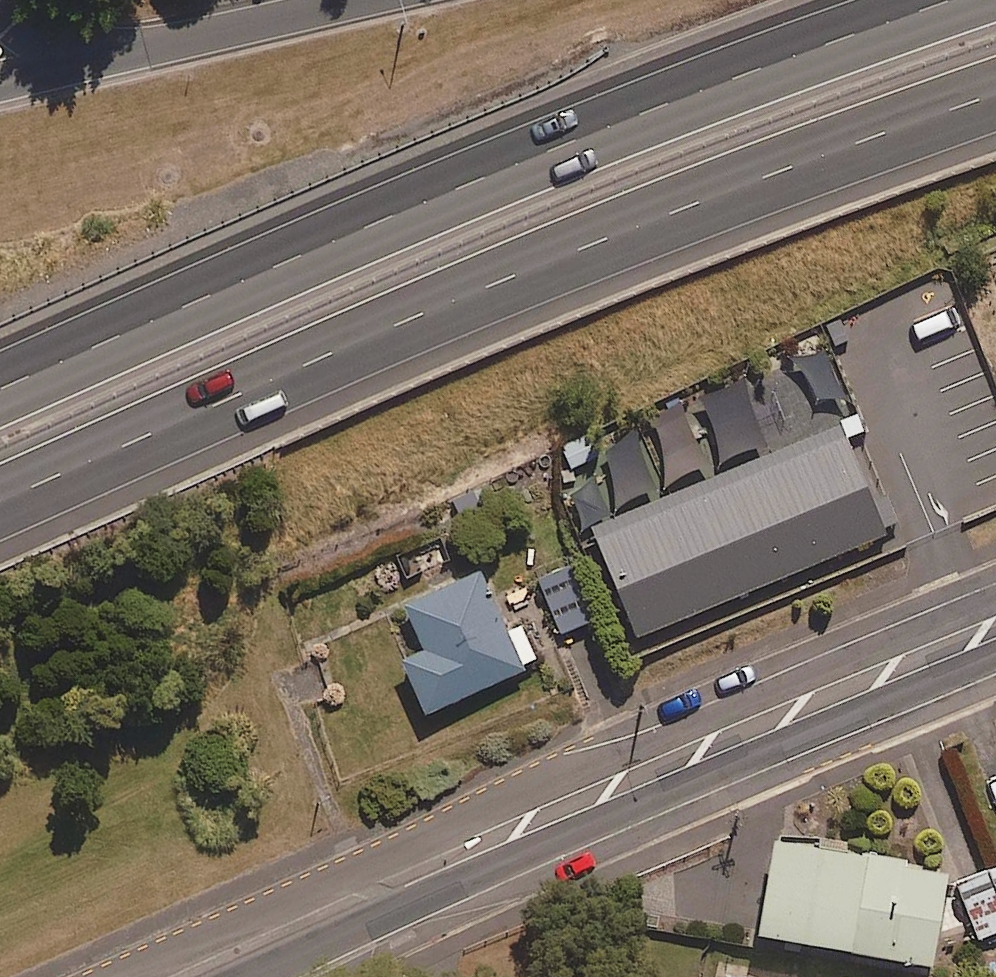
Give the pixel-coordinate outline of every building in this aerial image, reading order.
[(893,541),(889,532),(902,526),(890,497),(877,502),(844,425),(773,455),(744,385),(640,428),(644,439),(601,457),(592,437),(561,450),(642,646),(689,626),(786,586),(798,580),(893,541)] [(562,638),(599,622),(574,565),(537,581),(562,638)] [(524,629),(511,635),(484,577),(408,612),(429,658),(407,668),(430,721),(542,670),(524,629)] [(934,972),(952,873),(778,842),(760,941),(934,972)] [(958,879),(979,943),(995,937),(995,867),(958,879)]
